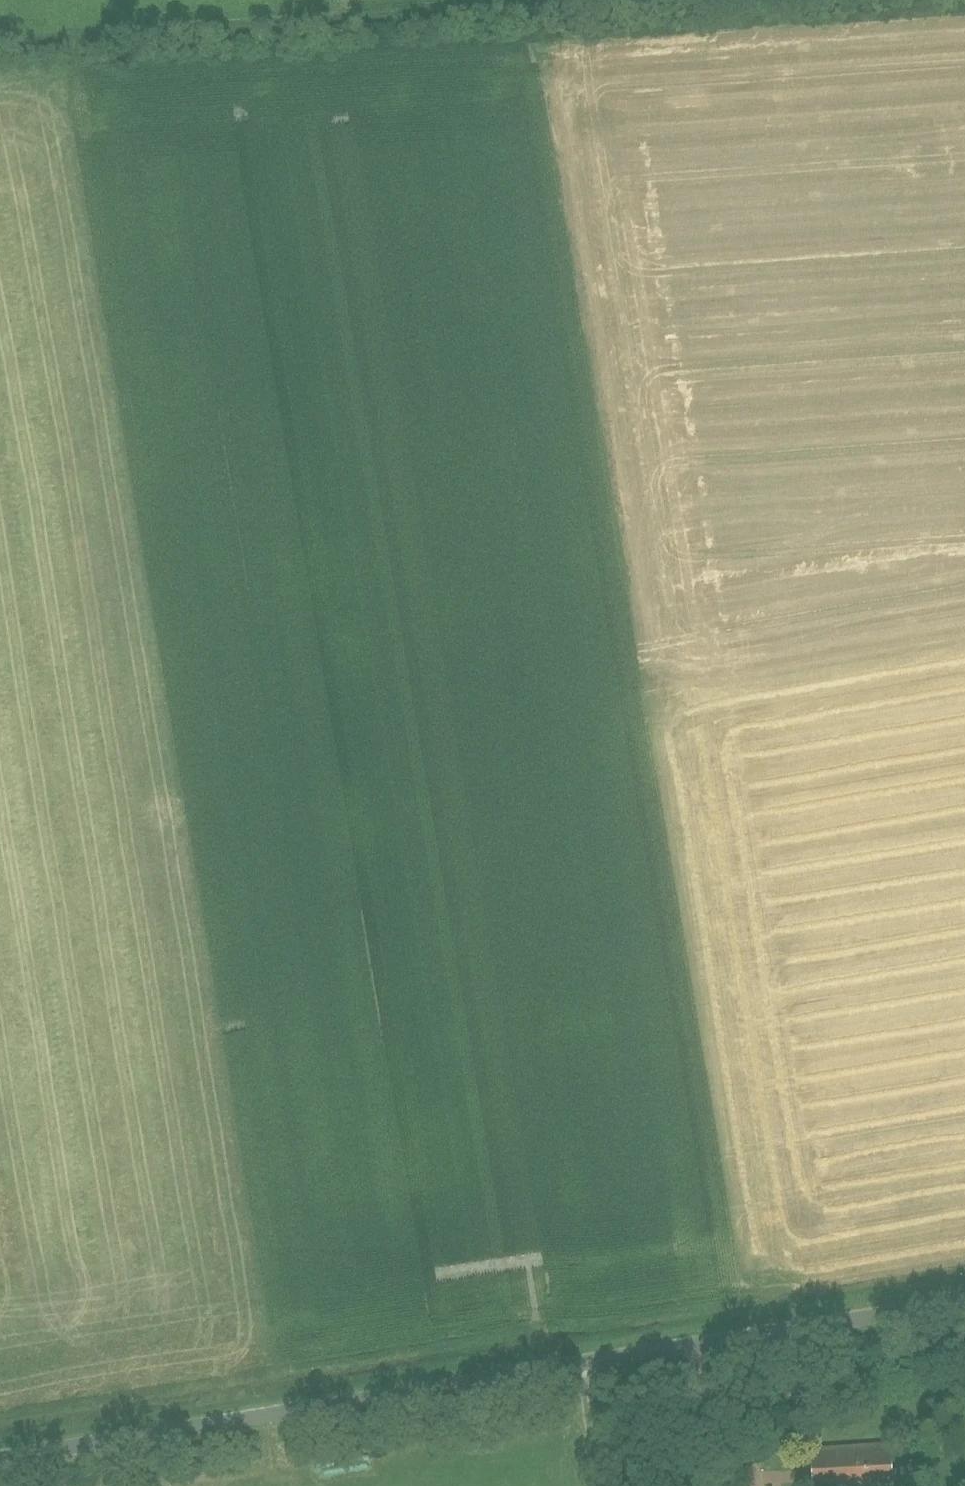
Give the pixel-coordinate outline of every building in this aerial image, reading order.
[(806,1485),(896,1485),(897,1452),(806,1451),(806,1485)]
